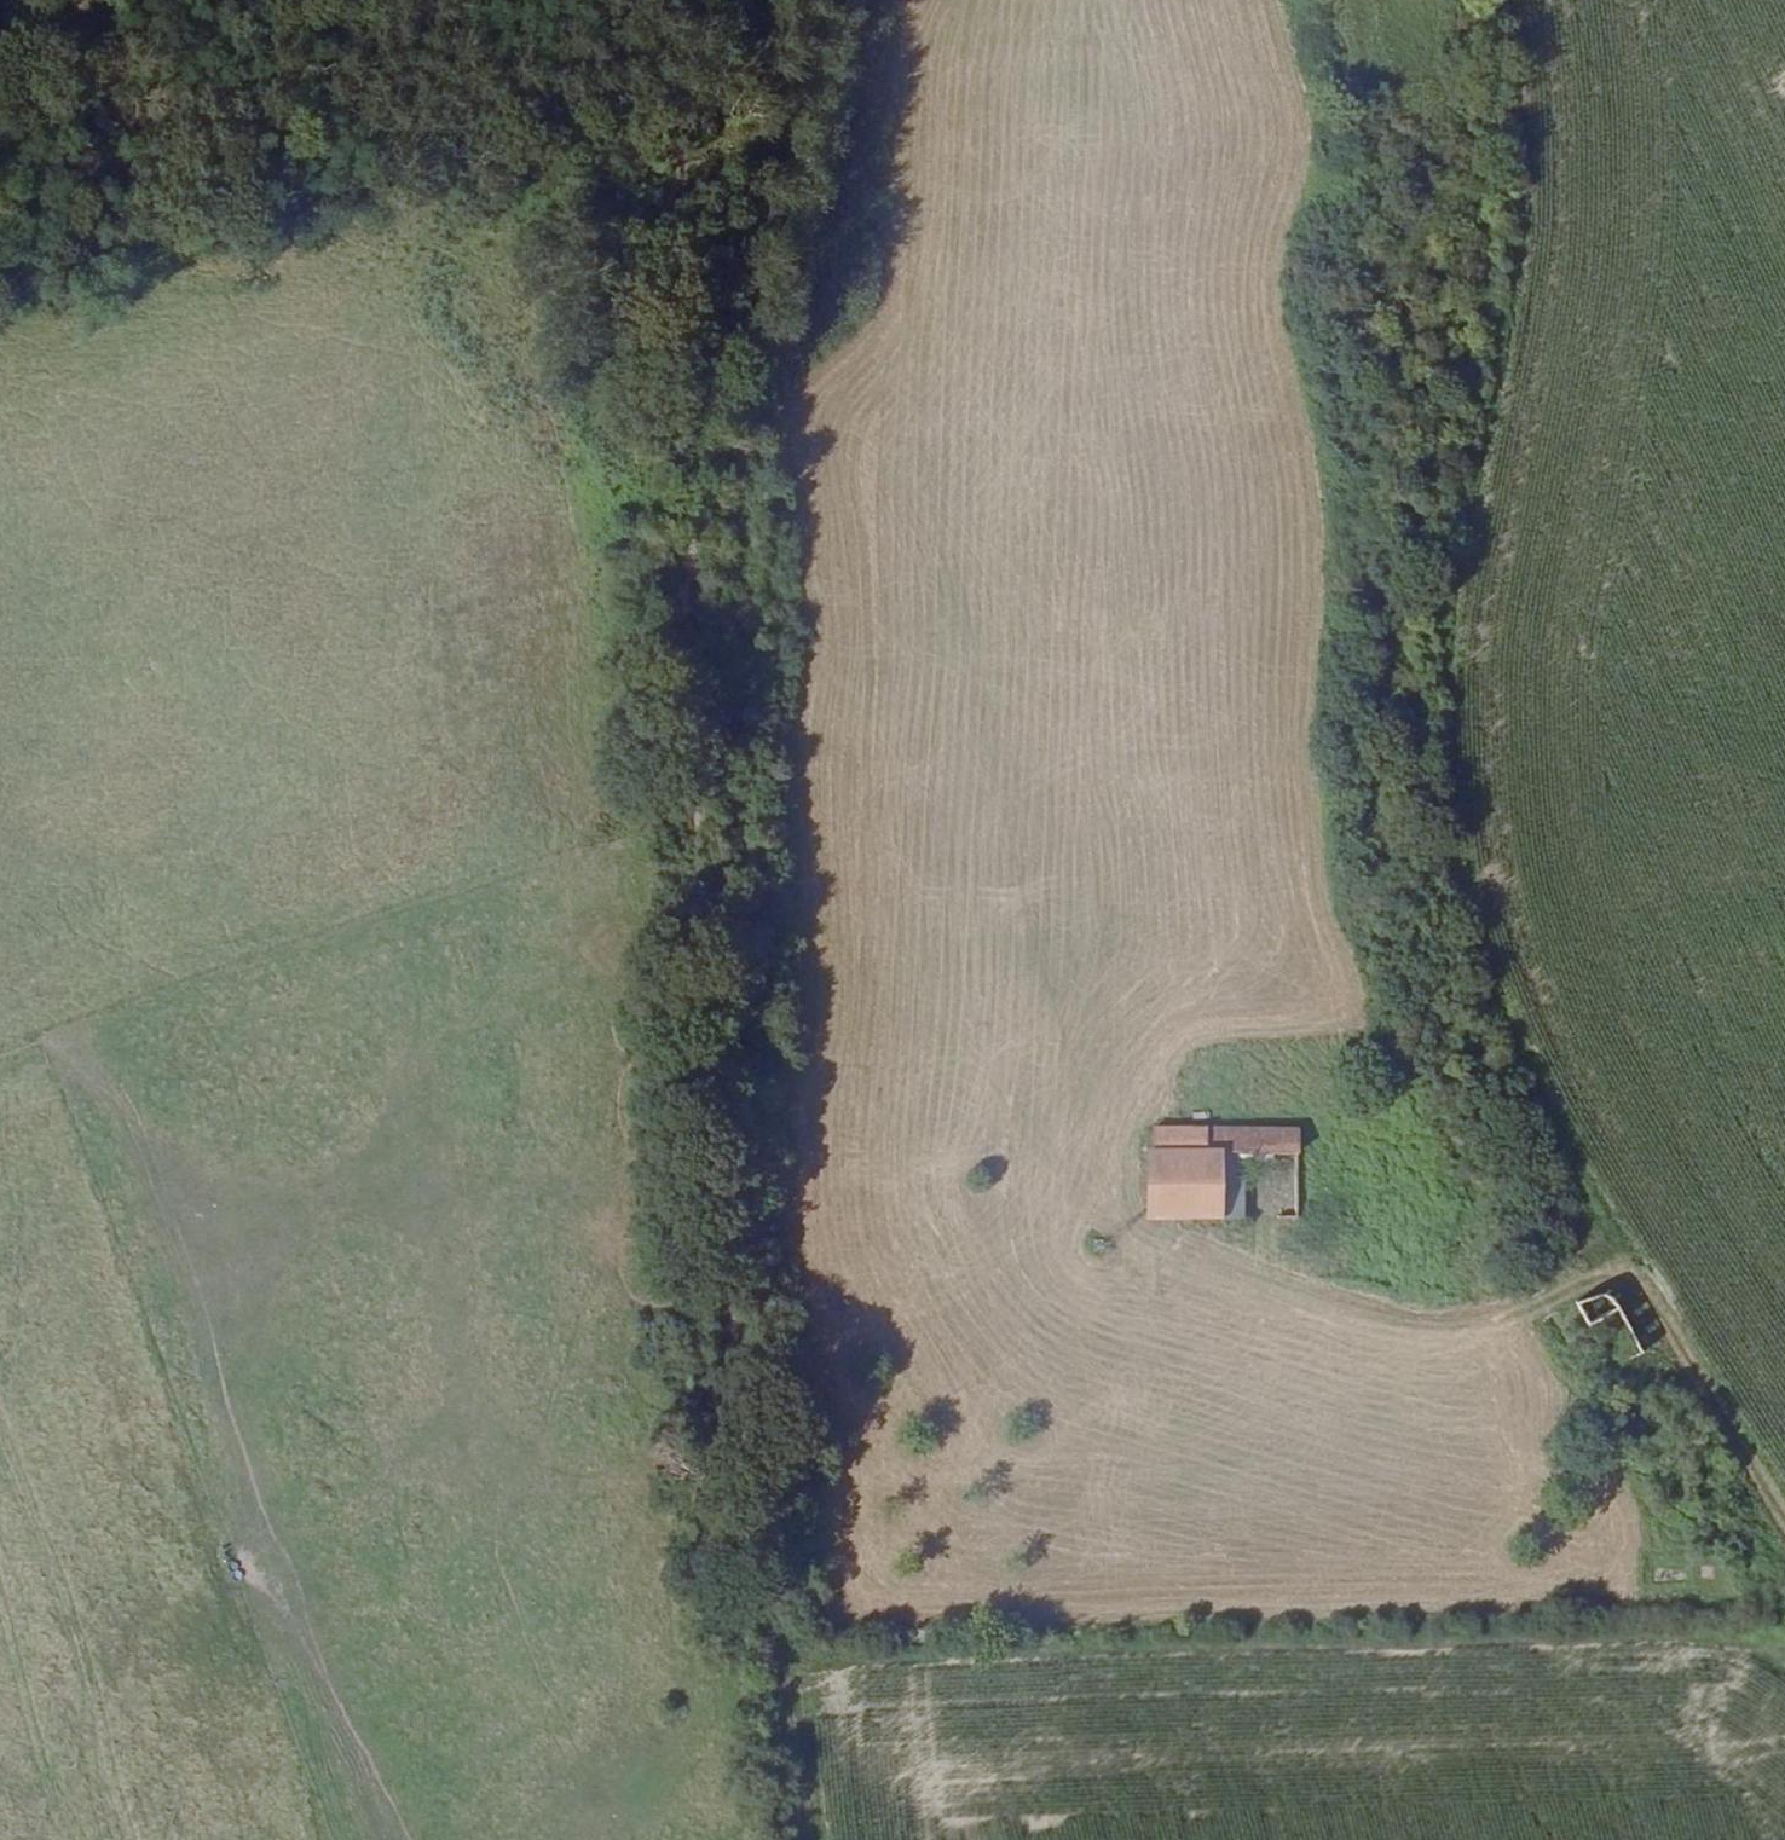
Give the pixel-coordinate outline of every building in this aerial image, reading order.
[(1245,1150),(1300,1151),(1300,1126),(1160,1125),(1158,1143),(1155,1143),(1154,1213),(1220,1213),(1220,1150),(1245,1150)] [(1243,1213),(1245,1150),(1220,1150),(1220,1213),(1243,1213)] [(1282,1189),(1281,1213),(1298,1213),(1299,1190),(1282,1189)] [(1611,1366),(1638,1355),(1607,1286),(1579,1300),(1611,1366)]
